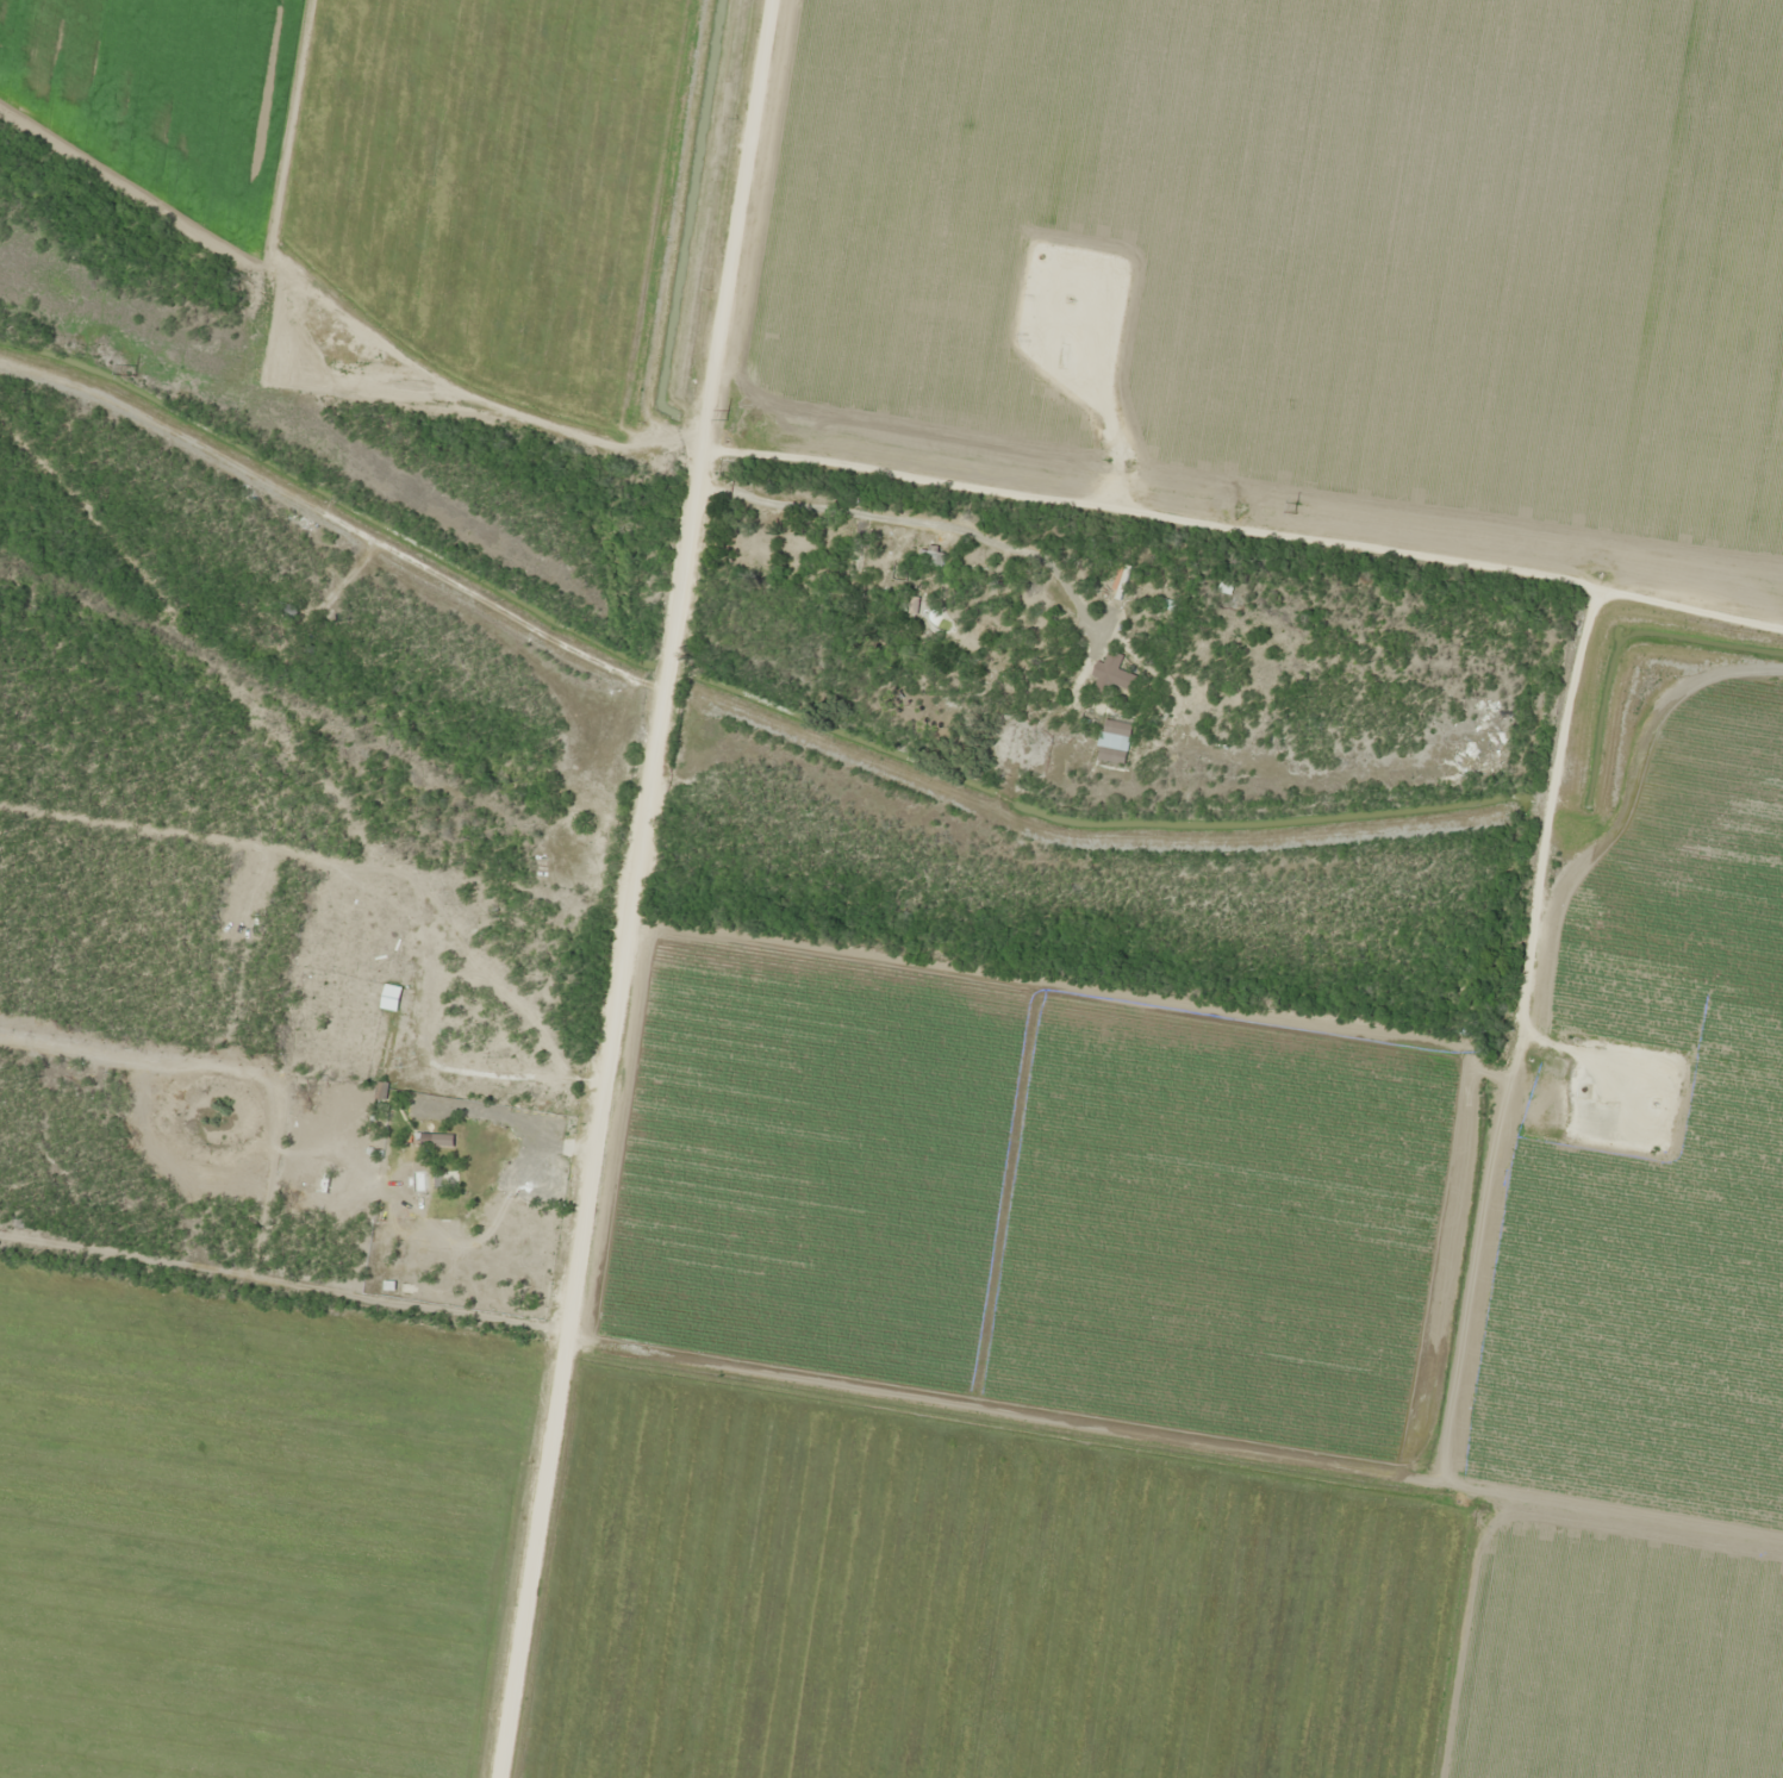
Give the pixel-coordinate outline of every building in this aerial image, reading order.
[(936,594),(943,552),(919,548),(916,565),(924,566),(920,592),(936,594)] [(292,610),(281,604),(276,614),(287,619),(292,610)] [(386,1083),(376,1081),(373,1097),(384,1098),(386,1083)] [(455,1186),(455,1171),(440,1171),(440,1186),(455,1186)]
